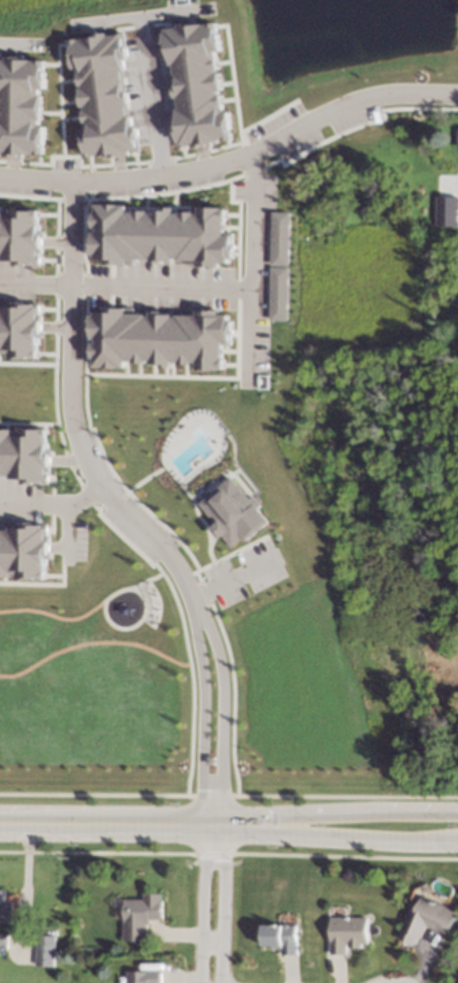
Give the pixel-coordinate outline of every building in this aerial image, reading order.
[(162,28),(165,52),(169,52),(171,64),(174,63),(176,85),(173,86),(174,97),(177,97),(179,109),(176,109),(177,121),(173,121),(176,147),(188,145),(188,147),(199,146),(211,145),(210,142),(217,141),(217,140),(232,138),(228,110),(224,111),(223,100),(222,93),(219,93),(219,90),(222,90),(221,83),(219,71),(216,71),(216,69),(219,69),(218,63),(217,51),(221,50),(218,26),(217,21),(196,24),(196,21),(184,23),(178,23),(178,26),(168,27),(162,28)] [(125,33),(128,57),(123,57),(125,69),(122,70),(124,91),(127,91),(129,102),(126,103),(127,115),(130,114),(132,126),(136,126),(139,151),(127,153),(127,155),(116,156),(105,157),(104,155),(98,155),(97,154),(83,156),(79,127),(84,127),(83,116),(82,109),(84,109),(84,106),(81,106),(81,100),(79,88),(82,87),(82,85),(79,85),(79,79),(77,67),(73,68),(70,43),(70,39),(91,36),(90,34),(101,32),(108,31),(109,34),(119,33),(125,33)] [(5,153),(5,156),(11,156),(22,156),(22,153),(43,154),(44,125),(39,125),(39,120),(42,120),(42,112),(42,94),(39,94),(40,88),(44,88),(44,63),(44,60),(23,59),(23,56),(12,56),(6,56),(6,60),(0,59),(0,153),(5,153)] [(457,197),(457,226),(434,226),(435,196),(457,197)] [(89,255),(93,255),(93,259),(103,259),(103,264),(132,265),(133,258),(145,259),(145,257),(150,257),(150,262),(161,262),(161,260),(171,260),(171,257),(177,257),(177,259),(189,259),(189,265),(219,266),(219,262),(230,262),(230,258),(234,258),(234,245),(232,245),(233,231),(225,231),(225,220),(227,220),(227,206),(198,206),(198,213),(193,213),(193,211),(180,211),(180,212),(173,212),(173,207),(162,206),(162,209),(151,209),(151,212),(146,212),(146,210),(133,210),(133,211),(126,211),(126,204),(94,203),(94,212),(91,212),(91,243),(89,243),(89,255)] [(0,260),(12,260),(12,265),(37,265),(38,258),(38,254),(40,254),(40,241),(41,231),(38,231),(38,224),(37,224),(37,214),(38,209),(9,208),(9,213),(0,212),(0,257),(0,260)] [(271,211),(270,264),(288,265),(289,211),(271,211)] [(270,266),(269,320),(287,320),(288,267),(270,266)] [(5,354),(0,354),(0,306),(11,306),(11,302),(37,302),(37,308),(37,314),(39,314),(38,326),(38,337),(36,337),(35,344),(34,344),(34,353),(34,358),(5,358),(5,354)] [(87,315),(92,315),(92,311),(101,311),(102,307),(131,307),(131,313),(143,314),(143,316),(148,316),(149,311),(160,311),(160,313),(170,314),(170,317),(175,317),(175,315),(188,315),(188,309),(218,310),(218,314),(228,314),(228,319),(232,319),(232,331),(230,331),(230,345),(222,345),(222,356),(224,356),(223,370),(194,369),(194,362),(190,362),(190,363),(176,363),(176,362),(169,362),(169,367),(158,367),(158,364),(148,364),(148,360),(143,360),(143,362),(129,362),(129,360),(123,360),(123,367),(90,367),(90,358),(88,357),(89,327),(87,327),(87,315)] [(8,475),(0,475),(0,429),(12,429),(12,432),(17,432),(18,428),(46,429),(45,450),(49,450),(48,460),(48,468),(44,467),(44,473),(46,473),(46,477),(45,484),(19,483),(20,478),(8,478),(8,475)] [(268,521),(257,508),(260,505),(253,496),(249,499),(230,475),(197,503),(214,523),(209,528),(218,539),(221,536),(230,546),(241,537),(244,541),(268,521)] [(19,523),(19,528),(7,527),(7,530),(0,530),(0,577),(8,577),(8,574),(14,574),(13,578),(42,579),(42,575),(43,558),(46,558),(46,547),(47,541),(43,541),(43,535),(45,535),(45,529),(45,524),(19,523)] [(163,900),(163,919),(150,919),(150,924),(149,924),(148,924),(148,942),(123,942),(123,922),(124,922),(124,900),(144,899),(144,894),(163,894),(163,900)] [(422,895),(457,912),(457,920),(451,936),(437,929),(428,925),(421,939),(419,938),(415,946),(413,945),(398,938),(412,908),(416,909),(422,895)] [(12,922),(0,922),(0,900),(13,900),(12,922)] [(369,944),(364,944),(363,948),(350,948),(349,948),(349,947),(349,944),(347,944),(347,947),(347,955),(334,954),(331,954),(331,917),(369,918),(369,944)] [(292,926),(298,926),(299,955),(297,955),(283,955),(283,949),(273,949),(273,946),(264,946),(264,925),(285,925),(286,924),(290,924),(292,926)] [(7,948),(0,948),(0,934),(8,934),(8,936),(8,944),(7,948)] [(54,936),(57,936),(55,967),(36,966),(37,949),(38,935),(54,936)] [(163,971),(163,982),(129,982),(129,971),(159,971),(163,971)]
